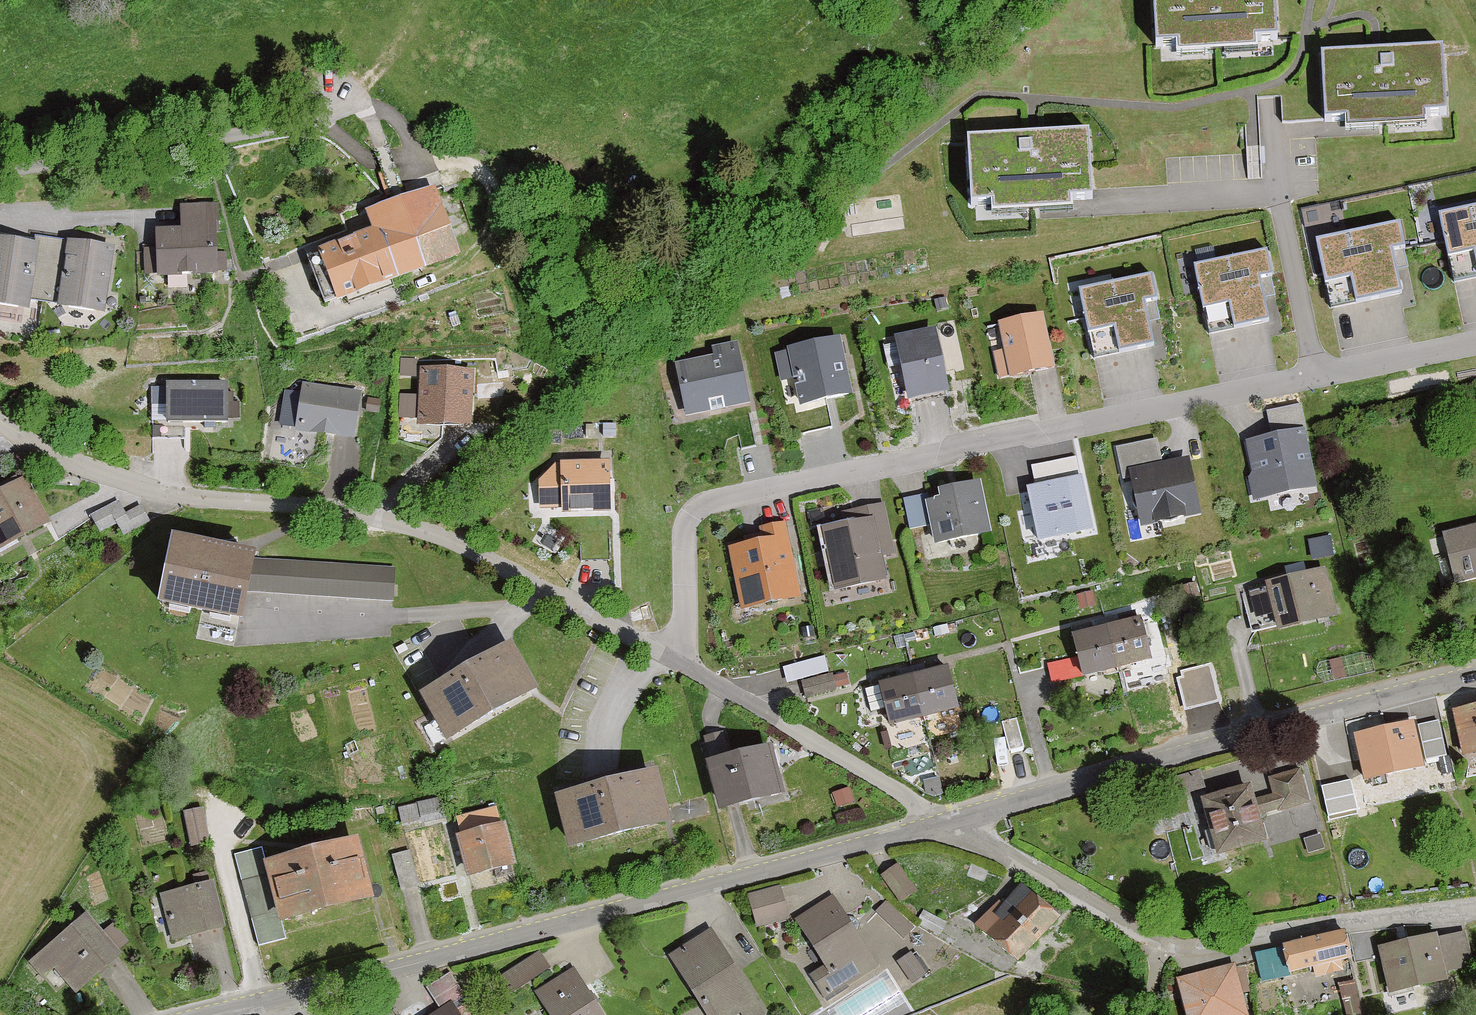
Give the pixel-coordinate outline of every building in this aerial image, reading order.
[(1156,41),(1176,40),(1177,51),(1256,47),(1255,35),(1278,34),(1276,0),(1154,0),(1156,41)] [(1323,52),(1326,116),(1348,115),(1348,126),(1426,122),(1425,110),(1446,109),(1443,46),(1323,52)] [(1089,129),(967,136),(972,202),(993,200),(994,211),(1070,206),(1069,195),(1093,194),(1089,129)] [(367,230),(306,251),(323,301),(459,255),(438,193),(435,186),(360,211),(367,230)] [(181,226),(156,227),(156,248),(145,248),(145,272),(157,272),(157,275),(220,273),(217,202),(180,203),(181,226)] [(1441,216),(1455,285),(1475,280),(1475,209),(1441,216)] [(1401,227),(1320,243),(1334,308),(1403,294),(1394,250),(1405,248),(1401,227)] [(0,234),(0,303),(29,307),(31,297),(40,299),(49,236),(36,234),(35,239),(0,234)] [(68,239),(49,236),(40,299),(58,302),(104,308),(114,245),(68,239)] [(1269,252),(1196,268),(1211,335),(1270,322),(1260,278),(1274,276),(1269,252)] [(1154,276),(1082,292),(1097,358),(1154,345),(1145,303),(1159,299),(1154,276)] [(998,320),(1004,350),(996,352),(1001,378),(1055,366),(1043,310),(998,320)] [(936,326),(895,334),(907,397),(949,389),(936,326)] [(787,350),(775,353),(781,381),(795,378),(800,402),(852,391),(840,335),(786,346),(787,350)] [(714,354),(675,361),(680,387),(686,415),(750,403),(738,340),(712,345),(714,354)] [(474,368),(417,367),(416,424),(443,424),(473,425),(474,368)] [(362,389),(303,381),(301,393),(296,426),(296,428),(355,437),(362,389)] [(227,382),(167,382),(167,387),(168,422),(229,421),(229,418),(239,418),(239,403),(227,403),(227,382)] [(168,422),(167,387),(152,387),(152,422),(168,422)] [(296,426),(301,393),(284,390),(279,423),(296,426)] [(1268,411),(1272,434),(1306,427),(1301,404),(1268,411)] [(1253,500),(1318,487),(1307,432),(1306,427),(1272,434),(1246,439),(1253,469),(1248,476),(1253,500)] [(1128,468),(1163,461),(1158,438),(1115,447),(1122,479),(1130,477),(1128,468)] [(1032,464),(1035,483),(1080,474),(1076,456),(1032,464)] [(1140,526),(1202,513),(1191,463),(1190,456),(1163,461),(1128,468),(1130,477),(1140,526)] [(541,478),(541,507),(563,506),(563,511),(611,510),(610,458),(559,459),(541,478)] [(1035,483),(1027,485),(1028,492),(1038,539),(1093,528),(1083,474),(1080,474),(1035,483)] [(23,476),(8,485),(0,489),(0,551),(50,523),(23,476)] [(982,532),(991,531),(981,478),(967,481),(938,487),(940,495),(928,498),(925,498),(931,525),(934,542),(982,532)] [(925,498),(928,498),(927,494),(904,499),(910,529),(919,527),(931,525),(925,498)] [(117,500),(90,516),(92,521),(99,533),(115,525),(122,538),(149,522),(140,505),(125,513),(117,500)] [(842,520),(817,525),(830,590),(887,579),(883,555),(895,553),(885,503),(853,509),(840,511),(842,520)] [(744,541),(727,545),(740,609),(802,596),(786,520),(758,526),(761,538),(744,541)] [(1443,532),(1455,581),(1475,576),(1475,524),(1443,532)] [(254,551),(178,536),(165,603),(202,611),(241,619),(246,592),(391,601),(394,567),(253,559),(254,551)] [(1332,557),(1329,536),(1307,539),(1311,560),(1332,557)] [(1266,587),(1244,592),(1253,631),(1258,630),(1278,625),(1279,629),(1339,615),(1328,565),(1307,570),(1264,580),(1266,587)] [(1199,595),(1196,582),(1182,586),(1185,599),(1199,595)] [(1095,603),(1092,590),(1078,593),(1081,606),(1095,603)] [(1116,621),(1107,624),(1117,666),(1150,658),(1139,616),(1116,621)] [(1117,666),(1107,624),(1099,626),(1072,632),(1078,654),(1083,675),(1117,666)] [(913,631),(903,634),(905,641),(915,639),(913,631)] [(903,634),(893,636),(896,650),(907,647),(905,641),(903,634)] [(510,648),(419,700),(447,747),(538,695),(510,648)] [(825,655),(783,667),(787,682),(829,671),(825,655)] [(1183,678),(1177,680),(1185,710),(1223,701),(1221,691),(1213,662),(1181,670),(1183,678)] [(960,708),(950,665),(922,671),(913,673),(924,717),(960,708)] [(832,673),(802,681),(807,698),(837,689),(836,687),(833,677),(832,673)] [(847,673),(833,677),(836,687),(849,684),(847,673)] [(890,725),(924,717),(913,673),(903,676),(879,682),(890,725)] [(1453,709),(1463,753),(1475,750),(1475,704),(1453,709)] [(1016,717),(1002,721),(1005,736),(1009,750),(1024,746),(1016,717)] [(1413,720),(1354,732),(1364,776),(1423,763),(1413,720)] [(1440,720),(1419,725),(1427,759),(1447,755),(1440,720)] [(892,748),(887,731),(881,732),(885,750),(892,748)] [(712,766),(729,762),(723,735),(706,738),(712,766)] [(729,762),(712,766),(724,815),(726,815),(743,811),(783,801),(777,776),(771,752),(729,762)] [(1251,782),(1201,797),(1209,825),(1218,854),(1263,841),(1268,840),(1260,814),(1277,809),(1278,811),(1310,801),(1300,767),(1269,777),(1274,794),(1256,799),(1251,782)] [(656,775),(557,800),(571,853),(669,827),(656,775)] [(939,776),(923,780),(927,795),(936,797),(944,794),(939,776)] [(1357,808),(1351,780),(1322,786),(1329,815),(1357,808)] [(849,789),(833,795),(838,810),(855,805),(849,789)] [(441,801),(396,810),(400,829),(445,819),(441,801)] [(501,829),(496,809),(454,820),(459,839),(501,829)] [(211,847),(204,811),(185,815),(192,850),(206,848),(211,847)] [(501,829),(459,839),(469,881),(516,870),(505,828),(501,829)] [(1324,848),(1321,834),(1304,838),(1307,852),(1324,848)] [(357,845),(266,870),(283,930),(373,905),(357,845)] [(260,949),(286,941),(283,930),(266,870),(261,850),(234,857),(260,949)] [(420,888),(411,852),(392,857),(401,893),(420,888)] [(898,863),(881,874),(901,902),(917,890),(898,863)] [(1032,891),(1022,882),(1005,901),(1000,896),(977,922),(987,932),(1019,960),(1059,915),(1032,891)] [(183,892),(162,897),(173,944),(205,937),(225,932),(214,885),(183,892)] [(790,918),(781,885),(749,894),(757,927),(790,918)] [(833,893),(794,918),(825,965),(810,975),(827,1000),(880,966),(833,893)] [(889,900),(876,914),(903,940),(917,926),(889,900)] [(947,922),(924,909),(917,921),(940,934),(947,922)] [(86,916),(29,963),(42,979),(55,968),(77,995),(101,975),(120,959),(116,953),(128,943),(113,925),(101,934),(86,916)] [(669,954),(707,1014),(735,1014),(741,1011),(743,1014),(765,1014),(766,1014),(710,928),(684,945),(669,954)] [(1345,929),(1283,943),(1283,947),(1290,974),(1315,968),(1317,975),(1343,969),(1341,960),(1352,958),(1345,929)] [(1437,931),(1379,945),(1390,994),(1449,980),(1447,971),(1439,939),(1437,931)] [(1466,932),(1439,939),(1447,971),(1474,965),(1466,932)] [(1283,947),(1256,953),(1262,980),(1281,976),(1290,974),(1283,947)] [(539,951),(500,977),(511,993),(550,967),(539,951)] [(926,974),(911,951),(896,961),(911,984),(926,974)] [(1178,977),(1187,1014),(1248,1014),(1243,994),(1250,992),(1243,966),(1235,968),(1234,963),(1178,977)] [(574,967),(556,978),(535,992),(550,1014),(604,1014),(590,993),(587,988),(574,967)] [(428,988),(440,1008),(452,1000),(458,1010),(469,1003),(450,974),(428,988)] [(1355,980),(1340,984),(1347,1014),(1364,1014),(1360,998),(1355,980)] [(429,1014),(461,1014),(458,1010),(452,1000),(440,1008),(429,1014)]
